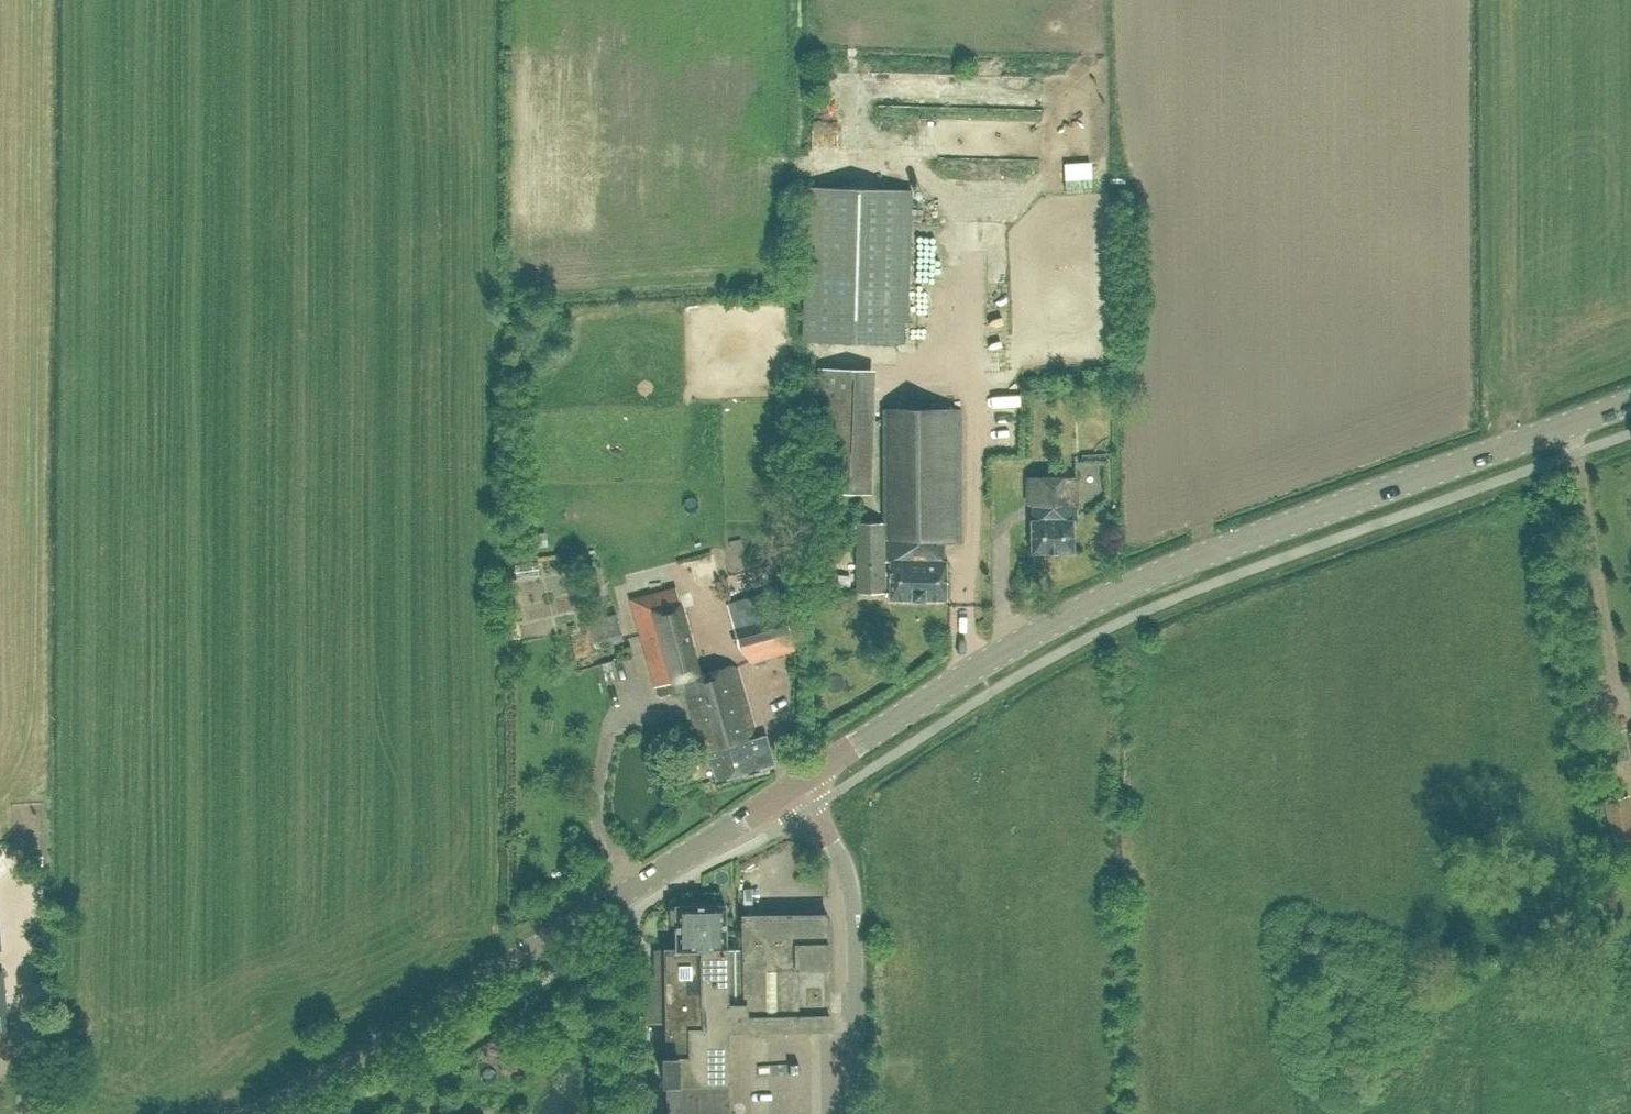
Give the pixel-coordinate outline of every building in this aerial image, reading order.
[(804,188),(801,342),(903,344),(904,323),(908,323),(909,266),(911,190),(804,188)] [(971,312),(969,289),(960,289),(961,313),(971,312)] [(856,495),(856,370),(816,370),(816,495),(856,495)] [(944,544),(961,544),(961,409),(882,409),(883,523),(883,591),(890,591),(890,600),(945,600),(944,544)] [(1073,552),(1073,519),(1070,519),(1070,507),(1078,507),(1078,477),(1024,478),(1025,505),(1032,505),(1032,519),(1031,519),(1031,552),(1073,552)] [(856,523),(856,592),(883,591),(883,523),(856,523)] [(973,584),(984,584),(984,562),(973,562),(973,584)] [(773,765),(763,735),(756,736),(735,667),(700,674),(674,586),(629,598),(655,688),(656,695),(661,697),(683,690),(699,748),(702,747),(705,759),(710,757),(717,781),(773,765)] [(756,663),(795,650),(777,589),(726,605),(739,647),(743,653),(749,663),(756,663)] [(594,648),(623,642),(615,613),(586,621),(594,648)] [(1611,842),(1630,838),(1630,810),(1628,796),(1602,801),(1611,842)] [(807,1029),(829,1029),(826,915),(743,916),(743,948),(725,948),(724,905),(675,906),(675,909),(670,909),(670,922),(675,922),(676,949),(664,949),(664,951),(655,951),(655,975),(641,975),(642,1023),(666,1023),(667,1058),(663,1058),(663,1084),(667,1084),(668,1113),(728,1113),(726,1031),(748,1031),(807,1029)]
